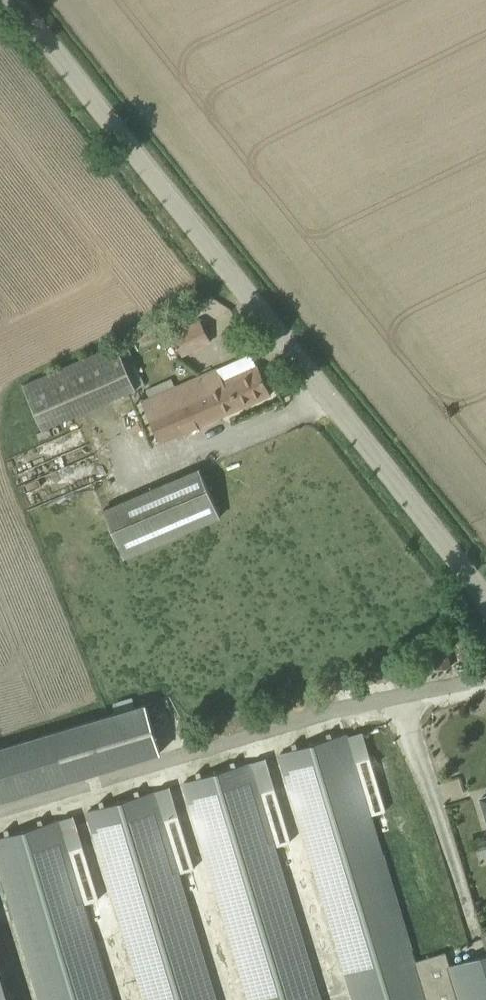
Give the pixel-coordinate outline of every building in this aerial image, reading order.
[(182,355),(193,349),(211,341),(201,319),(177,331),(173,333),(182,355)] [(43,429),(138,389),(118,345),(24,386),(43,429)] [(251,353),(218,368),(224,380),(257,366),(251,353)] [(224,380),(218,368),(175,387),(142,400),(161,443),(272,394),(259,365),(224,380)] [(124,557),(220,517),(201,470),(105,510),(124,557)] [(437,670),(451,666),(445,643),(431,647),(437,670)] [(161,752),(147,704),(0,748),(0,800),(161,752)] [(347,734),(346,733),(281,753),(268,757),(278,789),(291,785),(356,999),(485,999),(485,954),(451,965),(447,952),(416,962),(414,954),(371,815),(385,811),(360,730),(347,734)] [(275,843),(289,839),(264,759),(251,763),(250,762),(185,781),(251,999),(323,999),(275,843)] [(180,872),(193,868),(169,788),(155,791),(155,790),(90,809),(147,999),(218,999),(180,872)] [(83,901),(96,897),(72,817),(59,821),(58,819),(0,837),(0,856),(44,999),(112,999),(83,901)]
